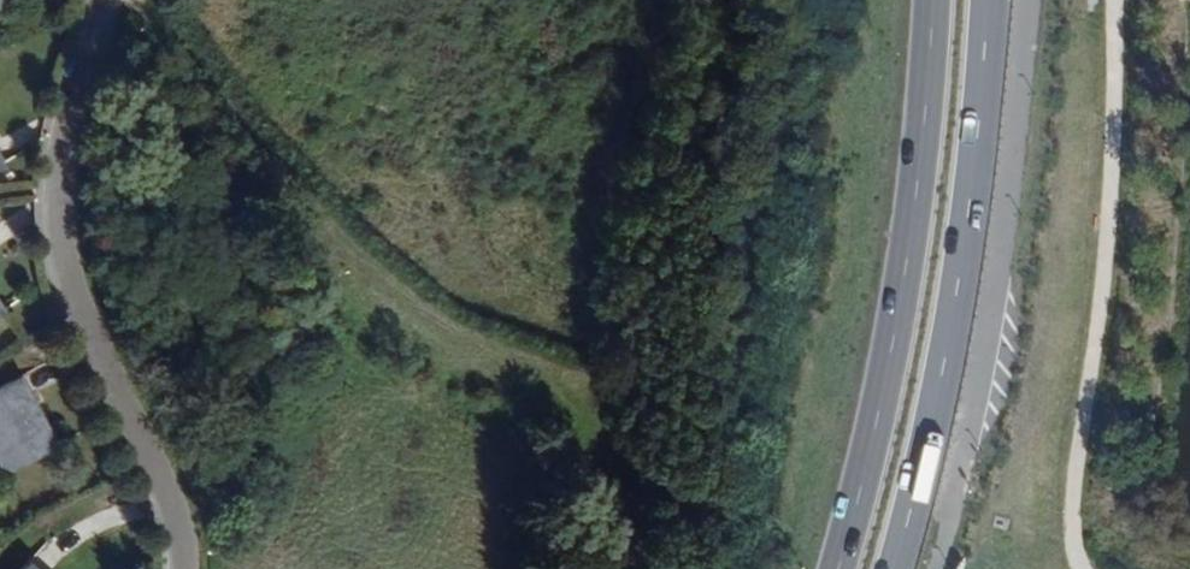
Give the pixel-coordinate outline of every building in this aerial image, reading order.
[(0,387),(0,460),(7,473),(56,447),(18,378),(0,387)]
